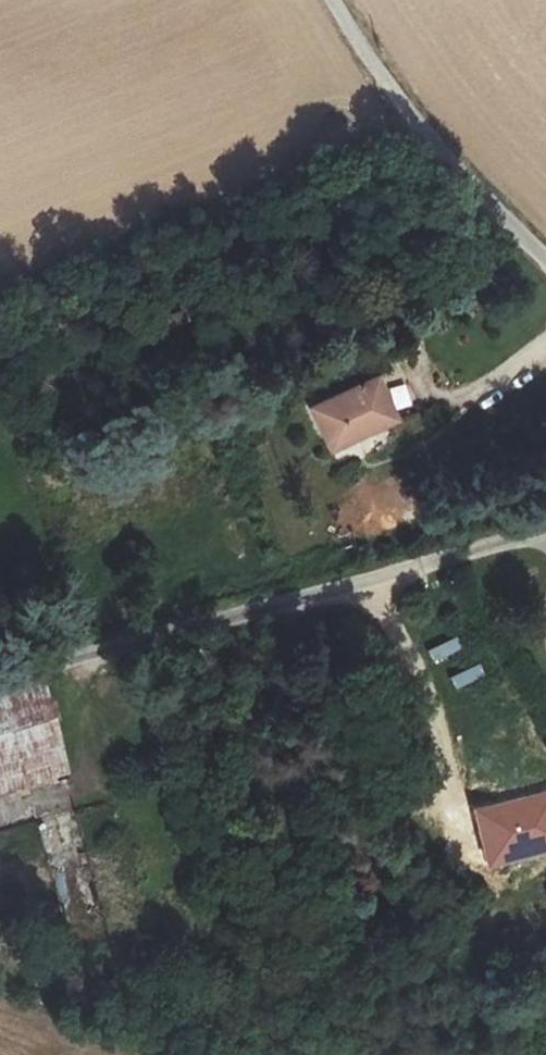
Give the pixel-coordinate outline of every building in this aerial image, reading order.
[(386,375),(314,401),(329,440),(367,426),(370,435),(406,422),(386,375)] [(0,689),(0,786),(93,763),(70,670),(0,689)] [(490,826),(498,871),(545,861),(545,814),(490,826)]
